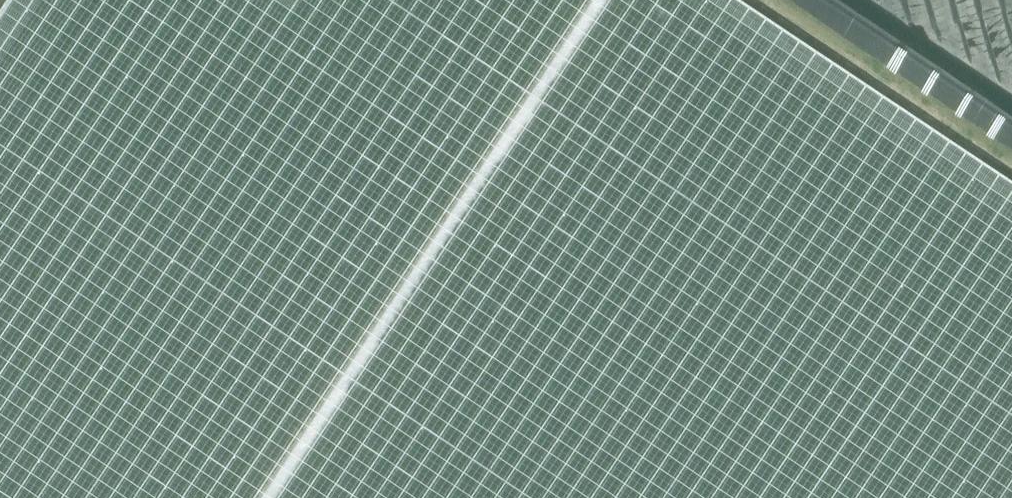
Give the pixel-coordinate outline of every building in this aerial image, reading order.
[(768,0),(0,0),(0,497),(1011,497),(1011,163),(768,0)]
